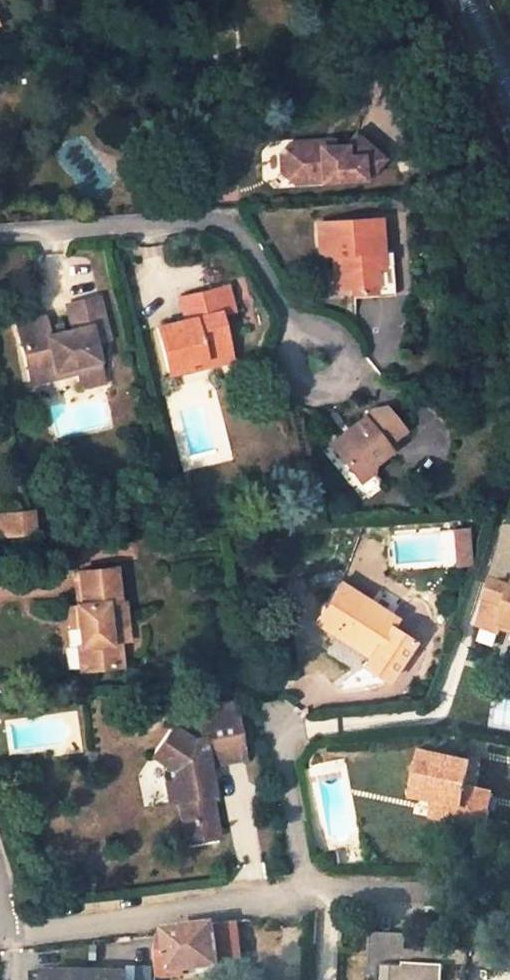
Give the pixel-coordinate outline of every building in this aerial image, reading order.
[(282,155),(295,165),(366,158),(383,138),(354,114),(345,125),(319,127),(313,123),(288,125),(280,135),(282,155)] [(326,244),(329,269),(349,268),(350,279),(390,275),(386,245),(375,246),(372,228),(369,198),(308,205),(312,234),(330,233),(331,243),(326,244)] [(386,245),(384,228),(372,228),(375,246),(386,245)] [(216,305),(211,281),(164,292),(170,316),(148,321),(158,365),(179,360),(177,353),(211,345),(202,308),(216,305)] [(35,318),(32,306),(5,312),(16,360),(42,353),(44,360),(66,355),(67,361),(69,367),(90,363),(83,334),(100,331),(90,289),(58,296),(64,320),(52,323),(37,326),(35,318)] [(52,323),(50,314),(35,318),(37,326),(52,323)] [(179,360),(213,352),(211,345),(177,353),(179,360)] [(16,360),(19,373),(67,361),(66,355),(44,360),(42,353),(16,360)] [(71,377),(92,371),(90,363),(69,367),(71,377)] [(368,459),(383,445),(378,439),(396,422),(376,401),(364,402),(340,424),(342,436),(329,449),(355,477),(368,465),(368,459)] [(329,449),(342,436),(340,424),(322,442),(329,449)] [(38,538),(37,511),(0,512),(0,539),(38,538)] [(465,552),(461,517),(447,518),(450,553),(465,552)] [(509,559),(507,566),(486,559),(471,603),(491,611),(495,602),(509,607),(509,560),(509,559)] [(117,601),(113,570),(78,573),(82,605),(67,607),(69,628),(77,628),(79,645),(77,645),(80,670),(119,666),(115,622),(124,621),(122,601),(117,601)] [(392,607),(336,574),(311,614),(330,625),(334,617),(371,639),(367,647),(360,657),(386,672),(411,632),(386,616),(392,607)] [(330,625),(367,647),(371,639),(334,617),(330,625)] [(229,719),(192,727),(194,737),(231,729),(229,719)] [(173,805),(181,847),(212,841),(204,800),(208,800),(207,799),(201,770),(238,762),(231,729),(194,737),(196,744),(186,746),(165,733),(145,761),(166,775),(168,787),(160,789),(163,806),(172,804),(173,804),(173,805)] [(464,781),(469,756),(419,748),(410,791),(432,796),(462,801),(464,819),(482,822),(488,786),(473,783),(464,781)] [(473,783),(477,757),(469,756),(464,781),(473,783)] [(462,801),(432,796),(429,813),(464,819),(462,801)] [(157,971),(243,960),(237,921),(159,930),(157,971)] [(417,933),(372,931),(372,933),(404,935),(403,953),(416,954),(416,948),(407,948),(407,940),(417,940),(417,933)] [(403,953),(404,935),(372,933),(370,973),(382,974),(382,979),(447,979),(448,971),(470,972),(470,965),(471,947),(432,945),(433,939),(420,939),(419,954),(403,953)] [(416,948),(416,954),(419,954),(420,939),(433,939),(433,934),(417,933),(417,940),(416,948)] [(496,948),(488,948),(487,966),(495,966),(496,948)] [(127,974),(33,971),(33,979),(127,979),(127,974)] [(448,971),(447,979),(470,979),(470,972),(448,971)]
